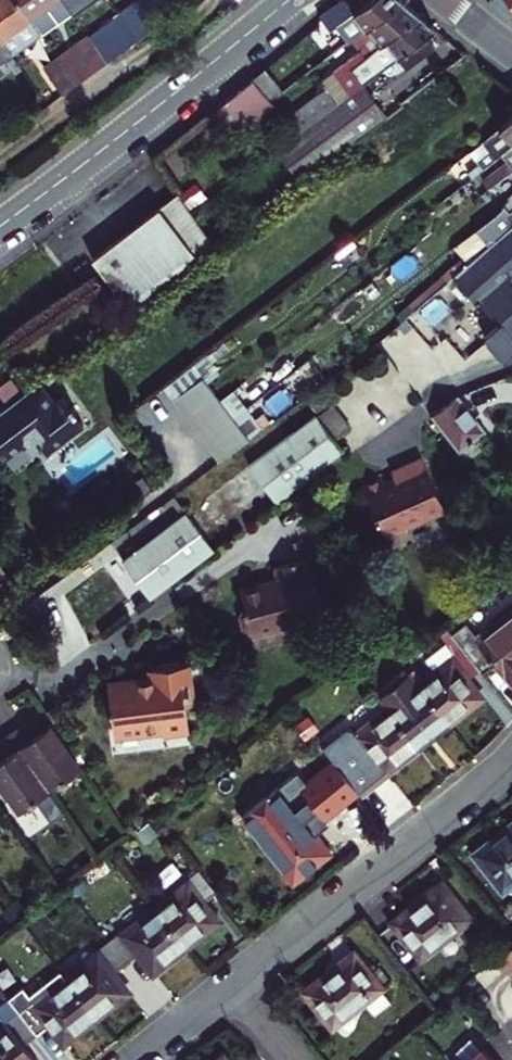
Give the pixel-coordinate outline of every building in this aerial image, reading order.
[(18,0),(0,0),(0,36),(14,57),(43,36),(18,0)] [(74,14),(64,0),(18,0),(43,36),(45,40),(77,18),(74,14)] [(74,14),(93,0),(64,0),(74,14)] [(172,25),(156,0),(150,0),(122,20),(142,47),(172,25)] [(365,0),(352,0),(326,17),(336,32),(358,17),(368,33),(374,29),(407,5),(402,0),(381,0),(370,7),(365,0)] [(489,3),(511,19),(511,0),(494,0),(489,3)] [(415,12),(407,5),(374,29),(371,31),(379,42),(338,72),(343,79),(296,112),(307,127),(368,85),(356,68),(377,52),(385,46),(423,19),(415,12)] [(429,25),(423,19),(385,46),(377,52),(356,68),(368,85),(388,69),(404,59),(433,38),(439,34),(429,25)] [(0,36),(0,71),(16,60),(14,57),(0,36)] [(443,51),(433,38),(404,59),(413,72),(443,51)] [(99,49),(112,68),(126,58),(112,39),(99,49)] [(61,62),(64,66),(81,91),(112,68),(99,49),(92,40),(61,62)] [(47,77),(64,102),(81,91),(64,66),(47,77)] [(270,105),(284,94),(267,70),(254,81),(254,82),(270,105)] [(270,105),(254,82),(225,105),(247,137),(276,113),(270,105)] [(279,147),(306,183),(391,118),(368,85),(307,127),(279,147)] [(501,157),(511,149),(511,121),(503,131),(489,141),(498,152),(488,160),(492,164),(501,157)] [(501,157),(511,165),(511,149),(501,157)] [(192,209),(183,196),(135,232),(95,263),(102,272),(192,209)] [(102,272),(133,313),(220,247),(192,209),(102,272)] [(508,217),(487,233),(494,242),(511,228),(511,216),(508,217)] [(494,242),(455,272),(479,298),(481,296),(506,323),(492,336),(499,344),(511,358),(511,228),(494,242)] [(261,428),(231,388),(218,398),(200,375),(169,398),(216,461),(261,428)] [(0,413),(0,461),(21,446),(22,436),(30,438),(38,439),(37,449),(42,456),(81,428),(73,417),(74,416),(70,409),(69,410),(61,400),(53,405),(37,385),(0,413)] [(496,435),(468,399),(440,419),(469,455),(496,435)] [(247,468),(277,509),(299,492),(345,459),(315,419),(247,468)] [(392,485),(389,479),(370,487),(393,540),(415,531),(413,527),(451,511),(428,458),(409,467),(398,472),(402,481),(392,485)] [(211,558),(169,502),(106,549),(134,586),(148,604),(211,558)] [(309,559),(278,567),(282,582),(241,593),(245,607),(246,612),(242,616),(245,629),(257,636),(325,617),(309,559)] [(505,611),(460,645),(479,669),(481,673),(495,662),(511,684),(511,620),(505,611)] [(451,633),(444,639),(453,651),(416,679),(449,723),(469,707),(481,698),(466,679),(479,669),(460,645),(451,633)] [(416,679),(404,664),(373,688),(385,704),(418,747),(430,737),(449,723),(416,679)] [(138,682),(138,679),(109,681),(110,695),(111,707),(108,707),(108,714),(111,713),(113,733),(162,730),(163,737),(187,735),(185,707),(191,707),(188,667),(153,669),(154,681),(138,682)] [(401,760),(418,747),(385,704),(339,739),(359,763),(372,753),(386,772),(401,760)] [(77,774),(47,730),(36,737),(27,744),(17,730),(4,739),(44,797),(77,774)] [(4,739),(0,742),(0,799),(14,818),(44,797),(4,739)] [(279,798),(251,819),(290,870),(299,881),(334,854),(296,805),(288,810),(279,798)] [(501,897),(511,889),(511,832),(503,839),(473,861),(501,897)] [(220,897),(203,875),(191,885),(195,889),(161,916),(188,952),(209,935),(223,925),(208,907),(220,897)] [(391,928),(420,966),(469,929),(440,891),(414,911),(391,928)] [(188,952),(161,916),(131,939),(127,935),(113,946),(131,968),(144,958),(158,975),(170,965),(188,952)] [(131,968),(113,946),(101,955),(104,960),(71,985),(98,1021),(120,1004),(131,995),(118,978),(131,968)] [(499,973),(511,961),(511,949),(492,966),(499,973)] [(329,978),(302,998),(331,1034),(378,996),(375,993),(365,980),(350,961),(329,978)] [(499,973),(511,988),(511,961),(499,973)] [(365,980),(375,993),(384,986),(374,973),(365,980)] [(98,1021),(71,985),(40,1009),(37,1004),(22,1016),(39,1039),(55,1027),(68,1044),(80,1035),(98,1021)] [(29,1047),(39,1039),(22,1016),(11,1024),(14,1028),(0,1039),(0,1059),(39,1059),(29,1047)] [(470,1045),(455,1058),(456,1059),(484,1059),(470,1045)]
